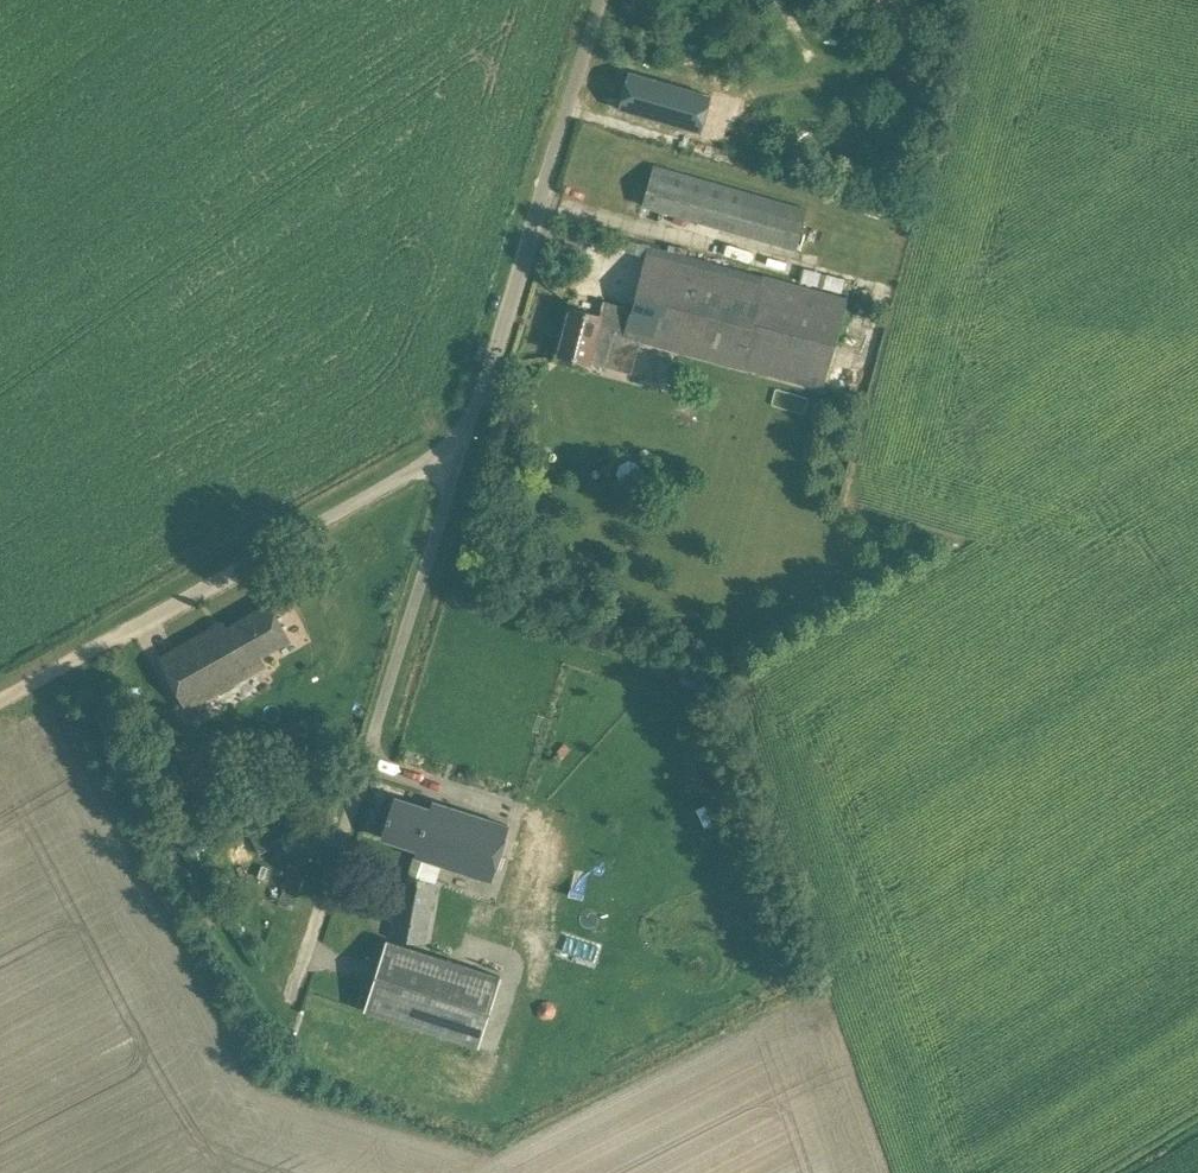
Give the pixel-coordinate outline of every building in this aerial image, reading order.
[(629,71),(618,108),(701,132),(702,128),(711,96),(712,95),(629,71)] [(808,209),(677,171),(654,164),(642,204),(797,248),(808,209)] [(759,262),(786,271),(793,250),(767,241),(759,262)] [(762,284),(648,254),(634,308),(626,336),(823,388),(847,297),(764,275),(762,284)] [(626,336),(634,308),(604,300),(600,315),(572,307),(559,353),(590,361),(598,328),(626,336)] [(289,638),(282,625),(270,604),(226,629),(223,622),(160,658),(187,708),(265,665),(260,655),(289,638)] [(510,825),(455,808),(433,801),(430,808),(394,796),(381,836),(417,848),(415,855),(492,880),(510,825)] [(251,837),(259,854),(301,831),(293,814),(272,825),(251,837)] [(279,904),(293,909),(304,876),(289,871),(279,904)] [(390,937),(426,944),(437,882),(402,875),(390,937)] [(365,1010),(479,1046),(501,976),(387,940),(365,1010)]
